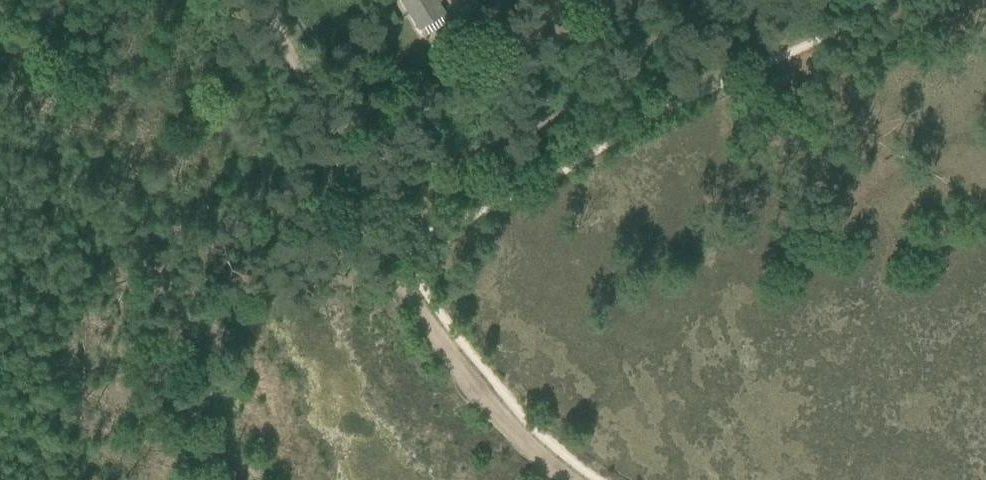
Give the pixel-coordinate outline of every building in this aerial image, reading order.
[(428,13),(440,6),(436,1),(438,0),(403,0),(412,15),(425,7),(428,13)] [(467,25),(485,16),(476,0),(474,0),(459,8),(467,25)]
